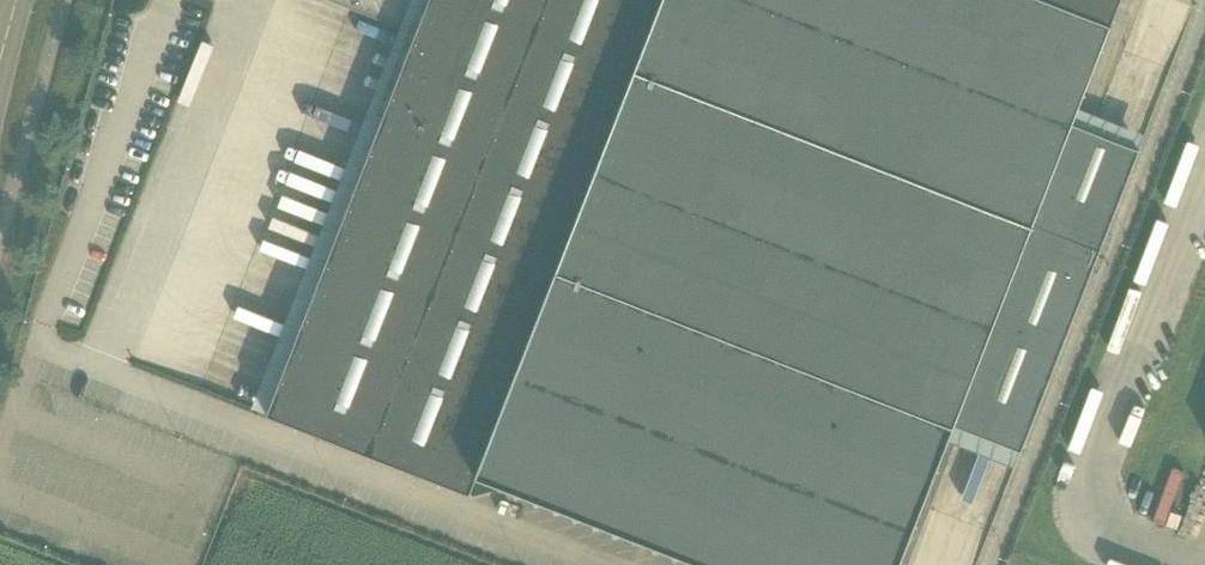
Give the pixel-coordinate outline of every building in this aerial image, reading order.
[(209,564),(977,564),(1140,150),(1072,124),(1121,0),(429,0),(209,564)] [(1163,191),(1183,198),(1204,130),(1204,65),(1163,191)] [(1154,269),(1174,205),(1156,200),(1136,263),(1154,269)] [(1128,273),(1105,336),(1124,343),(1147,280),(1128,273)] [(1167,465),(1147,519),(1163,525),(1183,471),(1167,465)]
